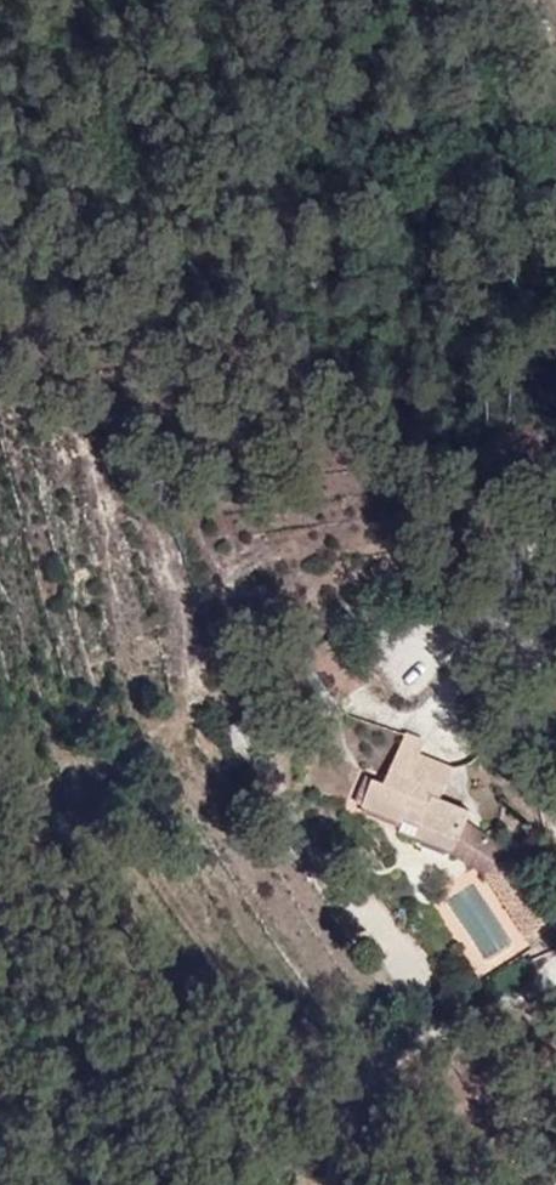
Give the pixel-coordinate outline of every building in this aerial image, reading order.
[(386,701),(368,660),(358,661),(339,669),(356,711),(386,701)] [(449,763),(399,742),(383,780),(372,775),(361,802),(451,839),(449,845),(483,865),(527,931),(554,912),(509,849),(516,845),(462,809),(464,804),(437,793),(449,763)]
